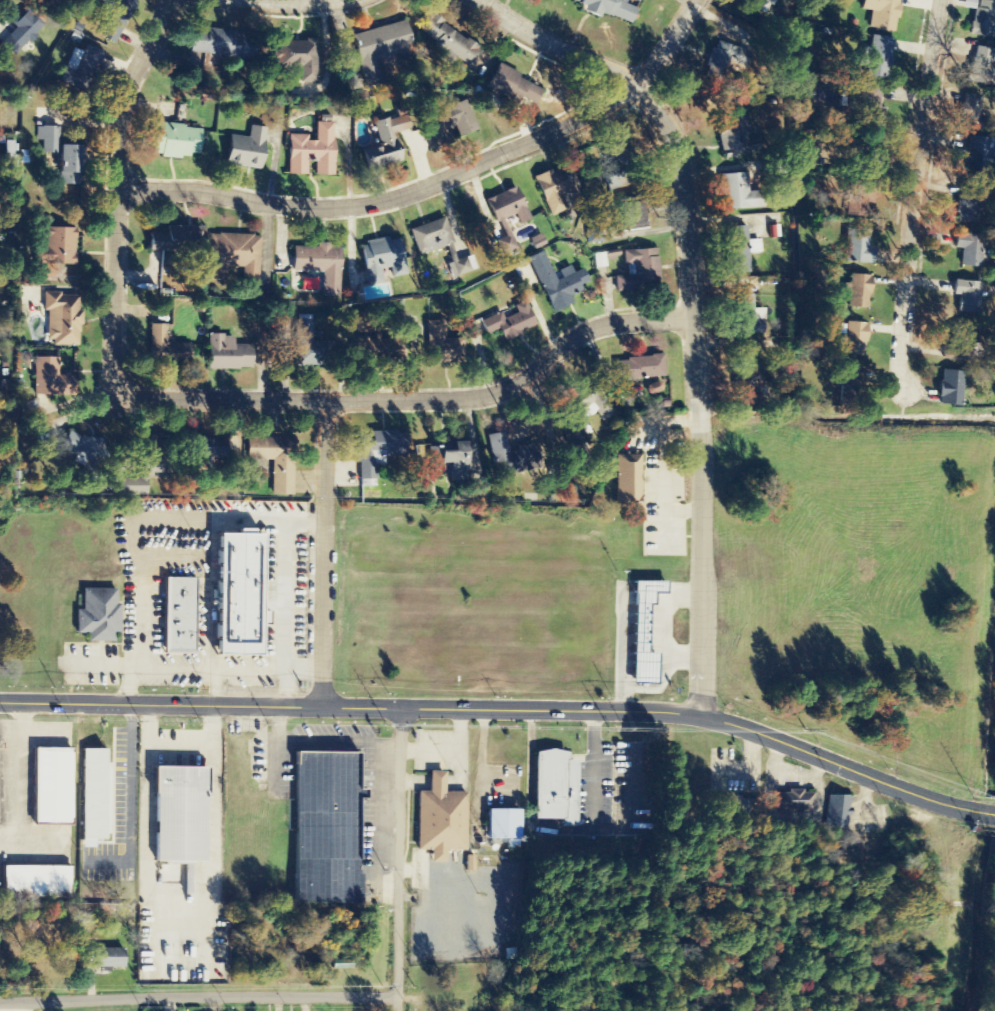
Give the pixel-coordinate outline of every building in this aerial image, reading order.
[(132,0),(107,0),(102,10),(112,15),(101,38),(114,45),(135,2),(132,0)] [(617,2),(618,0),(570,0),(570,1),(581,5),(580,8),(628,26),(635,9),(617,2)] [(739,2),(759,11),(765,0),(740,0),(739,2)] [(861,8),(871,10),(868,30),(894,33),(898,0),(862,0),(861,8)] [(992,39),(994,29),(994,2),(978,0),(977,0),(972,36),(992,39)] [(28,10),(0,40),(0,41),(17,56),(44,25),(28,10)] [(469,67),(481,46),(430,16),(421,31),(436,39),(432,45),(469,67)] [(352,36),(359,63),(412,49),(404,22),(352,36)] [(893,39),(871,35),(864,77),(886,81),(893,39)] [(316,40),(281,41),(281,69),(299,68),(299,83),(316,82),(316,40)] [(712,48),(705,79),(726,84),(731,64),(738,65),(742,49),(724,45),(722,51),(712,48)] [(76,73),(95,80),(104,52),(85,46),(76,73)] [(994,49),(973,47),(968,82),(989,85),(994,49)] [(520,74),(498,64),(490,81),(495,83),(492,91),(518,104),(520,98),(534,104),(541,90),(518,79),(520,74)] [(879,110),(881,89),(859,87),(857,117),(883,119),(884,110),(879,110)] [(958,126),(978,128),(981,97),(962,95),(958,126)] [(478,130),(466,100),(420,119),(433,150),(453,142),(448,130),(454,128),(458,137),(478,130)] [(731,125),(718,127),(723,159),(752,154),(744,109),(728,111),(731,125)] [(367,172),(403,160),(388,117),(373,123),(380,145),(360,152),(367,172)] [(332,175),(333,123),(315,123),(315,142),(307,142),(307,135),(288,135),(288,175),(305,175),(306,162),(314,162),(314,175),(332,175)] [(152,156),(188,158),(189,154),(198,155),(199,127),(153,125),(152,156)] [(59,146),(59,128),(39,127),(39,154),(59,154),(59,185),(79,185),(80,146),(59,146)] [(264,128),(249,127),(248,138),(227,136),(224,166),(260,170),(264,128)] [(618,137),(602,145),(610,164),(626,157),(618,137)] [(967,171),(986,172),(986,161),(992,161),(993,138),(968,137),(967,171)] [(16,168),(17,142),(4,142),(4,168),(16,168)] [(549,217),(564,211),(559,197),(571,193),(560,167),(534,177),(549,217)] [(486,199),(495,224),(515,216),(518,226),(529,221),(516,187),(486,199)] [(956,222),(979,223),(980,188),(958,187),(956,222)] [(643,230),(642,203),(619,203),(620,231),(643,230)] [(419,255),(432,251),(431,247),(437,245),(438,249),(454,243),(445,217),(410,230),(419,255)] [(147,251),(184,253),(184,245),(198,245),(200,228),(166,226),(166,234),(148,233),(147,251)] [(749,273),(747,227),(725,228),(727,274),(749,273)] [(76,229),(38,228),(37,265),(75,266),(76,229)] [(873,247),(869,247),(869,231),(846,230),(845,264),(873,265),(873,247)] [(960,266),(980,268),(984,236),(956,233),(954,248),(962,249),(960,266)] [(260,235),(215,234),(215,282),(228,282),(228,267),(244,267),(243,296),(259,296),(260,235)] [(406,275),(399,238),(359,245),(366,286),(383,283),(381,270),(389,269),(391,278),(406,275)] [(338,297),(339,248),(329,248),(329,246),(291,246),(291,272),(322,272),(322,297),(338,297)] [(615,293),(635,292),(635,284),(658,283),(656,249),(625,251),(626,276),(615,277),(615,293)] [(555,281),(543,251),(528,257),(551,313),(572,304),(569,297),(581,291),(579,286),(587,282),(581,269),(572,273),(569,266),(558,271),(561,278),(555,281)] [(870,276),(851,275),(851,285),(844,284),(844,295),(849,295),(849,308),(869,309),(870,276)] [(981,283),(953,281),(952,296),(958,296),(957,314),(980,315),(981,283)] [(80,346),(80,295),(44,295),(44,310),(48,310),(48,346),(80,346)] [(739,335),(765,334),(765,309),(754,309),(753,295),(738,295),(739,335)] [(502,341),(535,327),(524,302),(513,307),(516,314),(503,319),(500,313),(478,322),(484,336),(497,330),(502,341)] [(311,316),(294,316),(296,364),(317,364),(316,345),(312,345),(311,316)] [(865,356),(865,324),(848,323),(847,356),(865,356)] [(166,344),(166,325),(149,325),(149,363),(189,364),(189,345),(166,344)] [(462,339),(444,339),(444,328),(418,328),(419,346),(427,345),(428,364),(462,363),(462,339)] [(970,362),(972,329),(951,328),(950,348),(942,348),(942,360),(970,362)] [(208,369),(250,370),(251,346),(234,345),(234,336),(208,335),(208,369)] [(379,359),(402,359),(402,340),(380,339),(379,359)] [(616,359),(617,380),(663,378),(662,357),(616,359)] [(58,375),(58,358),(35,358),(34,396),(74,396),(74,376),(58,375)] [(739,406),(759,407),(760,370),(740,370),(739,406)] [(856,385),(857,371),(846,370),(845,384),(856,385)] [(937,405),(960,408),(964,373),(942,371),(937,405)] [(89,467),(99,444),(68,430),(59,449),(75,457),(74,460),(89,467)] [(403,457),(402,432),(357,434),(358,487),(374,487),(374,466),(382,465),(382,458),(403,457)] [(489,439),(492,465),(518,463),(517,453),(508,454),(507,437),(489,439)] [(272,461),(272,496),(292,496),(294,440),(247,438),(247,460),(272,461)] [(226,441),(189,440),(188,454),(225,456),(226,441)] [(428,470),(439,470),(439,466),(448,466),(448,482),(464,482),(463,442),(443,442),(443,448),(428,448),(428,470)] [(640,456),(616,456),(615,503),(639,503),(640,456)] [(218,653),(261,653),(262,531),(219,531),(218,653)] [(164,652),(196,652),(196,576),(164,576),(164,652)] [(77,608),(77,631),(88,632),(88,639),(115,639),(115,632),(121,632),(121,601),(116,601),(116,587),(83,587),(83,608),(77,608)] [(72,746),(34,746),(34,824),(72,824),(72,746)] [(83,838),(105,838),(105,747),(83,747),(83,838)] [(533,820),(561,821),(561,827),(574,827),(575,761),(566,760),(566,751),(534,751),(533,820)] [(357,904),(358,799),(361,799),(361,789),(355,789),(356,753),(293,752),(292,903),(357,904)] [(155,860),(207,861),(207,765),(155,765),(155,860)] [(465,851),(465,793),(444,793),(444,772),(428,772),(428,793),(417,793),(417,850),(430,850),(430,864),(445,864),(445,851),(465,851)] [(778,791),(777,812),(814,814),(815,793),(778,791)] [(849,796),(828,795),(827,829),(849,829),(849,796)] [(518,839),(518,810),(486,810),(486,839),(518,839)] [(3,896),(70,896),(70,864),(3,864),(3,896)] [(125,949),(95,949),(95,968),(124,969),(125,949)]
